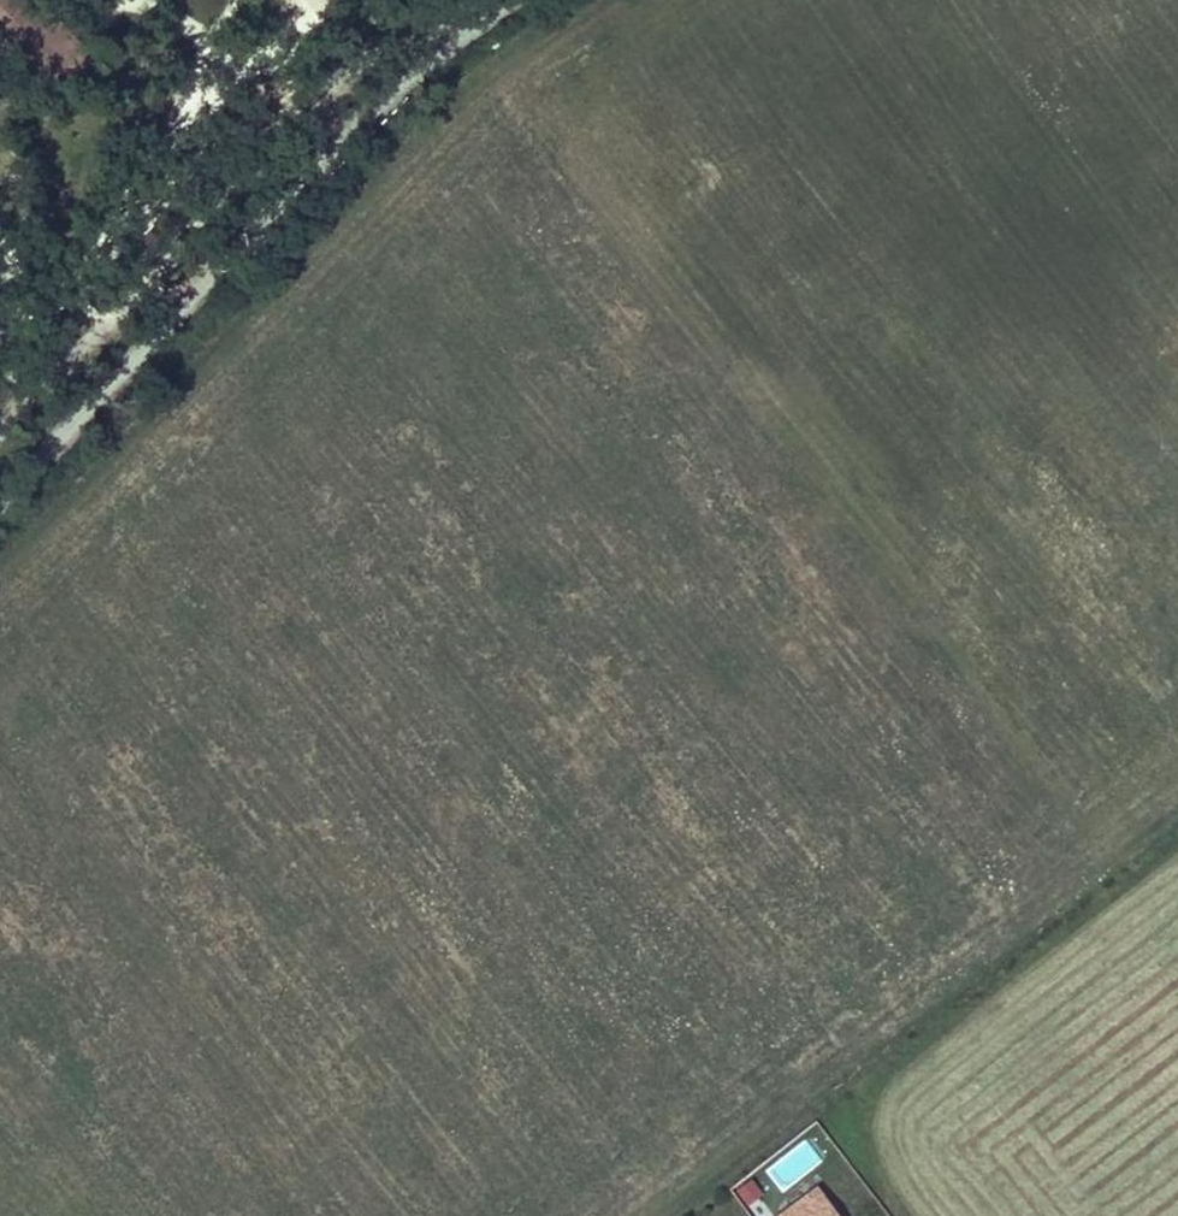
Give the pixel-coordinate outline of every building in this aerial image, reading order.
[(152,233),(108,280),(121,292),(166,246),(152,233)] [(763,1196),(753,1181),(735,1194),(745,1209),(763,1196)] [(818,1188),(781,1215),(839,1215),(818,1188)]
